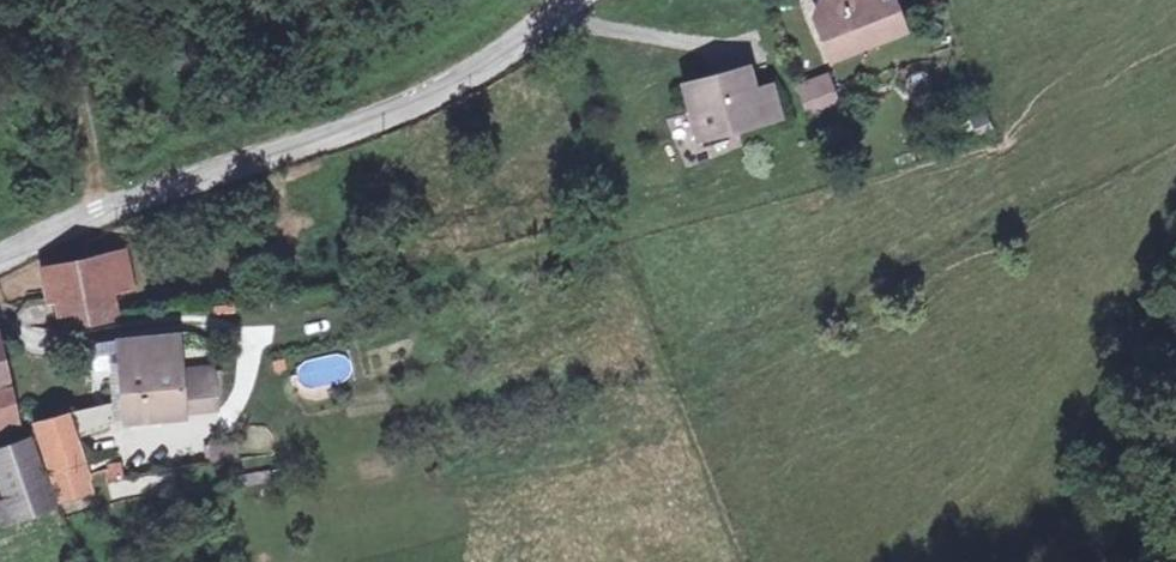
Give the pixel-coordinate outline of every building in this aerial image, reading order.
[(896,0),(888,0),(881,4),(879,0),(824,0),(830,13),(817,20),(827,45),(904,18),(896,0)] [(752,110),(745,82),(740,57),(680,72),(692,123),(752,110)] [(828,72),(797,81),(807,116),(839,107),(828,72)] [(764,78),(745,82),(752,110),(771,106),(764,78)] [(969,117),(974,136),(992,131),(987,111),(969,117)] [(705,143),(706,160),(728,158),(727,141),(705,143)] [(124,254),(101,259),(108,287),(134,282),(124,254)] [(108,287),(101,259),(46,273),(58,325),(114,310),(108,287)] [(25,327),(23,353),(58,356),(60,330),(25,327)] [(28,423),(0,330),(0,432),(28,423)] [(181,410),(181,402),(179,364),(178,338),(125,343),(130,411),(181,410)] [(215,364),(179,364),(181,402),(217,400),(215,364)] [(83,416),(53,427),(68,469),(98,459),(83,416)] [(0,450),(0,482),(10,519),(55,507),(37,440),(0,450)] [(164,476),(108,482),(109,496),(166,490),(164,476)]
